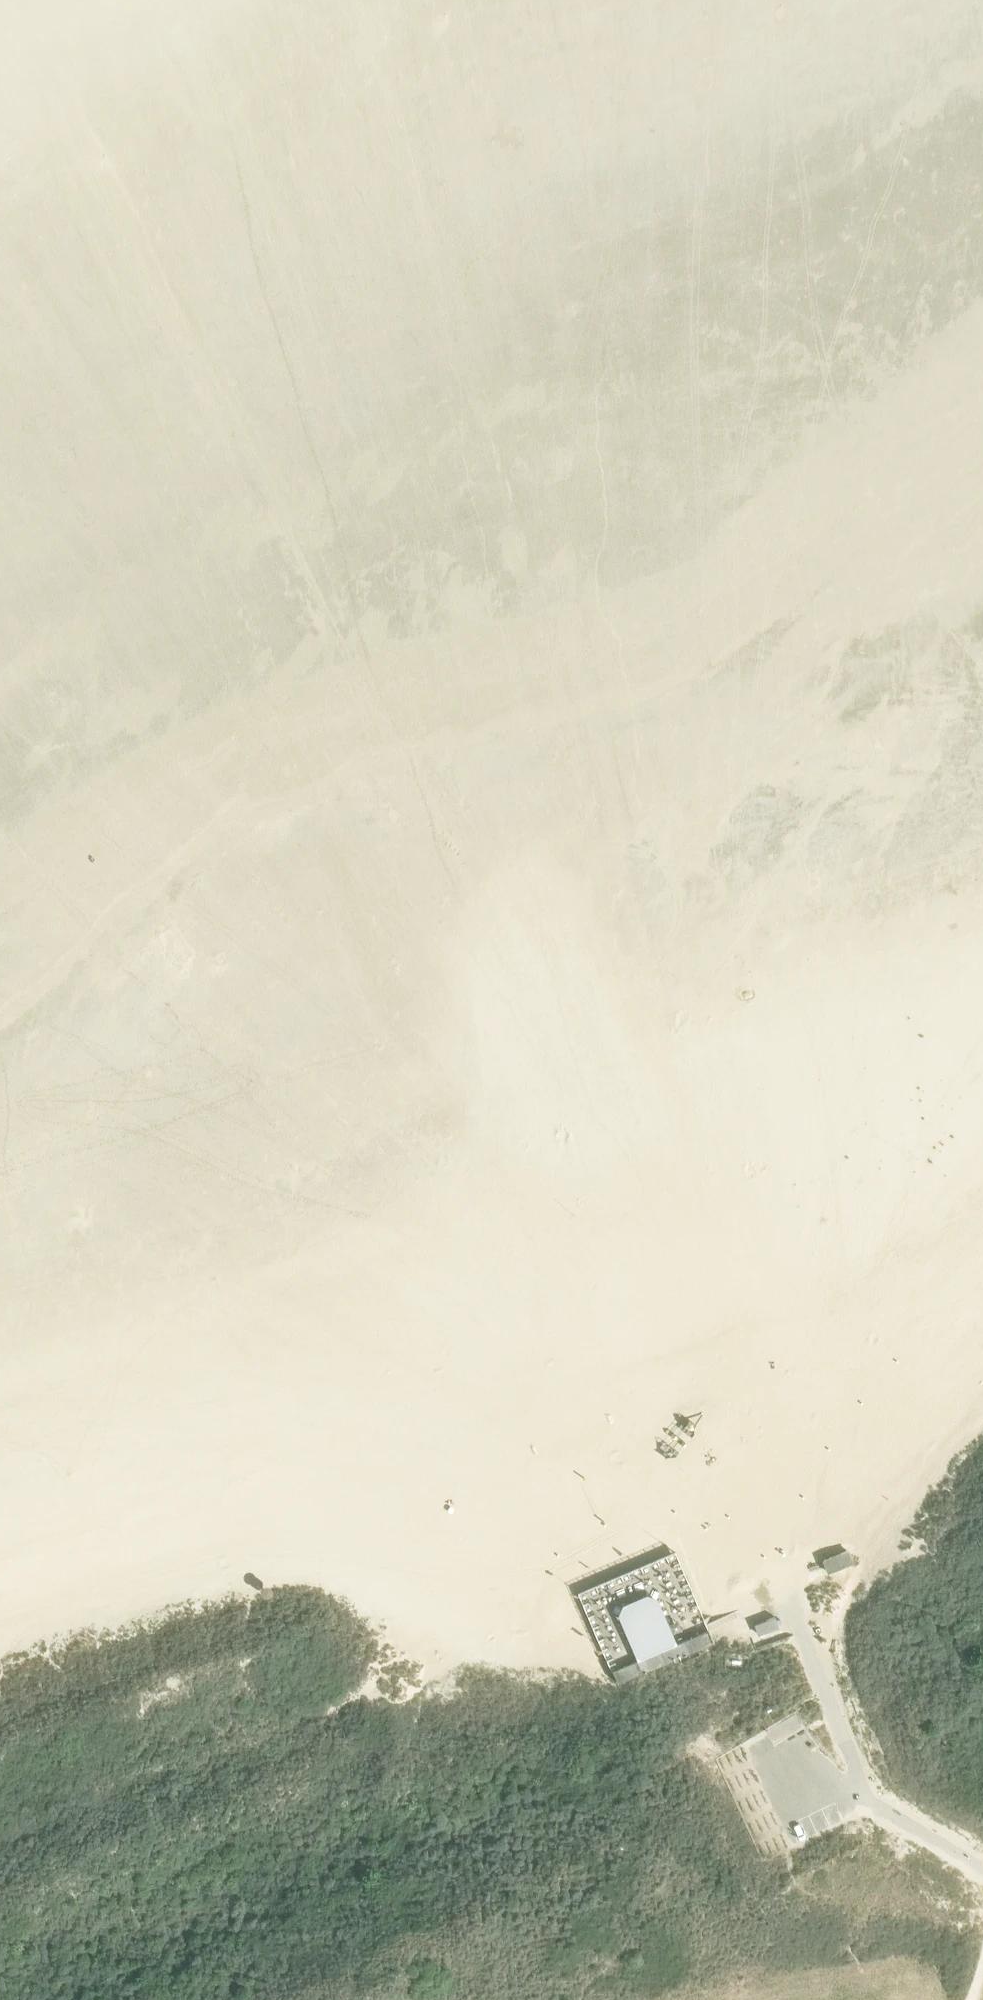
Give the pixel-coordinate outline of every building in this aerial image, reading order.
[(847,1550),(823,1560),(828,1573),(853,1563),(847,1550)] [(637,1660),(613,1670),(618,1683),(713,1642),(708,1630),(676,1643),(657,1597),(645,1593),(622,1604),(618,1614),(637,1660)] [(754,1624),(757,1633),(778,1625),(775,1617),(754,1624)]
